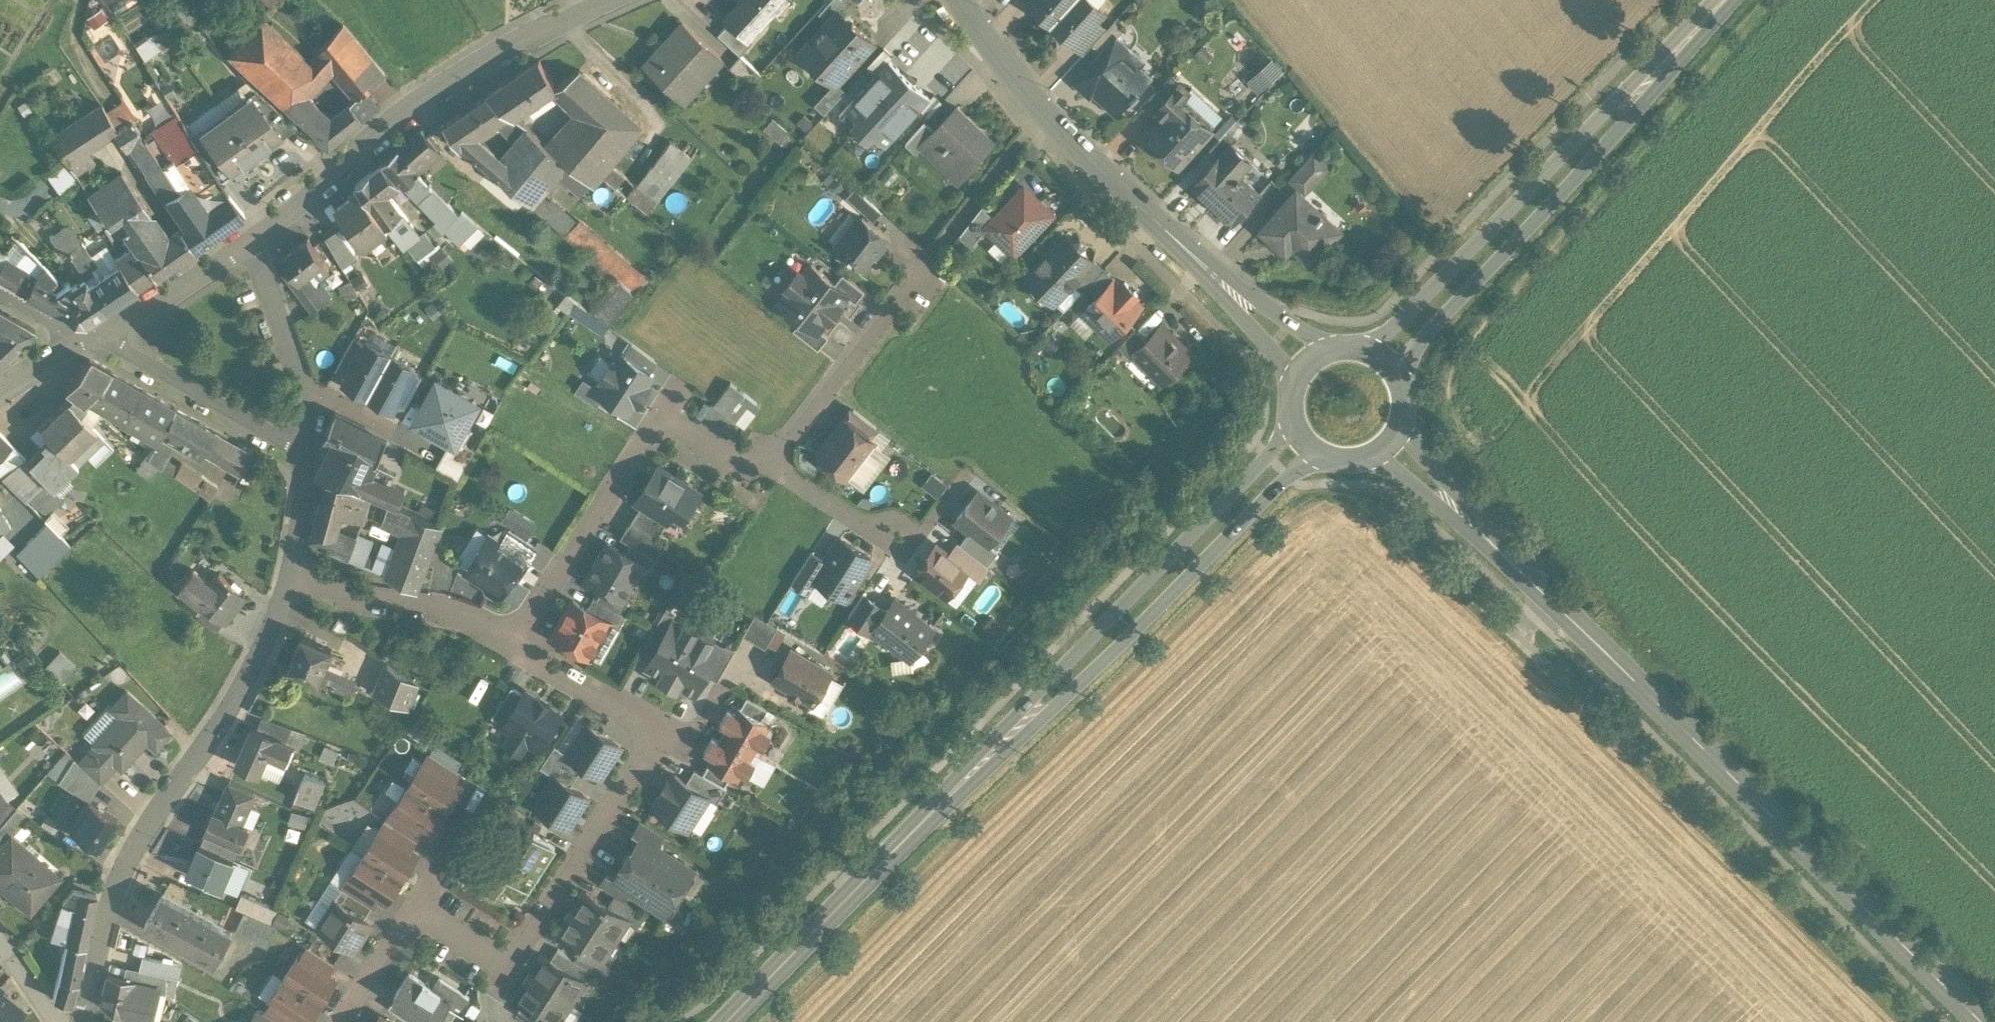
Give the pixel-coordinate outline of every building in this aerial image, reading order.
[(262,0),(271,8),(278,0),(262,0)] [(740,4),(737,2),(724,16),(729,21),(748,38),(749,37),(774,10),(776,11),(786,0),(743,0),(740,4)] [(1032,0),(1031,0),(1030,1),(1030,2),(1052,22),(1072,0),(1032,0)] [(1052,22),(1074,42),(1075,41),(1076,40),(1075,40),(1093,20),(1094,20),(1095,19),(1104,10),(1093,0),(1072,0),(1052,22)] [(110,76),(132,65),(102,5),(80,15),(110,76)] [(838,8),(800,50),(802,51),(804,48),(821,63),(818,66),(835,81),(835,82),(836,81),(873,41),(852,21),(851,23),(838,11),(839,9),(838,8)] [(385,73),(343,23),(309,61),(260,16),(228,52),(293,111),(307,96),(331,68),(355,98),(349,102),(360,120),(377,106),(364,91),(385,73)] [(1093,20),(1075,40),(1076,40),(1075,41),(1085,51),(1092,43),(1105,28),(1095,19),(1094,20),(1093,20)] [(1105,28),(1092,43),(1101,51),(1114,37),(1115,38),(1124,28),(1114,19),(1105,28)] [(748,38),(729,21),(718,33),(740,54),(753,40),(749,37),(748,38)] [(682,22),(645,62),(685,99),(722,59),(682,22)] [(167,42),(159,28),(136,41),(144,55),(167,42)] [(193,45),(186,35),(166,49),(173,59),(193,45)] [(1115,38),(1114,37),(1101,51),(1076,78),(1091,91),(1094,88),(1118,111),(1131,96),(1133,97),(1136,94),(1136,93),(1149,79),(1124,55),(1129,50),(1115,38)] [(1252,70),(1270,55),(1255,38),(1238,53),(1252,70)] [(876,74),(891,57),(883,49),(868,66),(876,74)] [(740,54),(729,66),(750,86),(761,73),(740,54)] [(1273,54),(1248,77),(1260,90),(1285,67),(1273,54)] [(876,74),(839,114),(879,152),(932,94),(891,57),(876,74)] [(539,60),(487,95),(508,113),(508,114),(513,118),(557,88),(556,85),(539,60)] [(641,123),(579,69),(556,85),(557,88),(566,95),(562,98),(576,113),(619,149),(641,123)] [(1169,76),(1148,98),(1164,113),(1178,98),(1179,99),(1186,92),(1169,76)] [(835,81),(814,103),(824,112),(844,90),(845,89),(836,81),(835,82),(835,81)] [(296,126),(254,88),(245,94),(248,99),(249,98),(258,112),(261,110),(280,136),(279,137),(280,138),(296,126)] [(280,136),(261,110),(258,112),(249,98),(248,99),(245,94),(223,109),(255,154),(279,137),(280,136)] [(487,95),(444,124),(453,137),(459,147),(462,145),(490,169),(501,157),(476,135),(495,123),(508,114),(508,113),(487,95)] [(336,113),(331,118),(307,96),(293,111),(329,144),(360,120),(349,102),(336,113)] [(1164,113),(1145,134),(1175,161),(1192,142),(1195,145),(1211,128),(1179,99),(1178,98),(1164,113)] [(101,103),(69,124),(84,147),(112,129),(116,127),(108,115),(101,103)] [(993,140),(957,105),(934,129),(923,140),(925,142),(961,176),(976,161),(974,159),(993,140)] [(123,106),(108,115),(116,127),(130,117),(123,106)] [(223,109),(200,126),(200,127),(203,131),(212,144),(211,145),(230,172),(231,171),(255,154),(223,109)] [(576,113),(547,144),(569,162),(591,182),(599,173),(608,162),(619,149),(576,113)] [(508,114),(495,123),(513,143),(527,128),(513,118),(508,114)] [(116,127),(112,129),(124,148),(129,145),(133,150),(142,144),(138,139),(142,136),(130,117),(116,127)] [(925,120),(905,142),(915,151),(925,142),(923,140),(934,129),(925,120)] [(84,147),(69,124),(50,136),(73,172),(92,159),(84,147)] [(444,124),(436,129),(445,142),(453,137),(444,124)] [(212,144),(203,131),(200,127),(189,134),(196,145),(201,152),(220,181),(232,172),(231,171),(230,172),(211,145),(212,144)] [(547,144),(527,128),(513,143),(501,157),(543,193),(558,174),(569,162),(547,144)] [(1227,128),(1209,148),(1217,156),(1232,140),(1233,142),(1237,137),(1227,128)] [(421,129),(383,163),(397,180),(403,186),(406,184),(419,172),(420,171),(419,171),(439,154),(436,151),(438,150),(421,129)] [(171,157),(156,134),(145,141),(146,142),(160,164),(171,157)] [(670,140),(636,183),(636,184),(627,197),(647,212),(691,157),(670,140)] [(1259,191),(1239,173),(1252,159),(1233,142),(1232,140),(1217,156),(1193,183),(1233,220),(1259,191)] [(160,164),(146,142),(142,144),(133,150),(164,197),(177,189),(160,164)] [(220,181),(201,152),(196,145),(173,160),(171,157),(160,164),(177,189),(164,197),(174,211),(185,228),(181,231),(193,248),(242,214),(224,192),(226,190),(220,181)] [(1313,150),(1289,176),(1305,191),(1329,165),(1313,150)] [(543,193),(501,157),(490,169),(493,171),(504,181),(532,205),(565,235),(578,220),(543,193)] [(92,159),(73,172),(84,187),(83,188),(87,194),(102,184),(92,159)] [(65,161),(46,174),(59,193),(78,180),(65,161)] [(569,162),(558,174),(580,194),(591,182),(569,162)] [(636,184),(608,162),(599,173),(627,197),(636,184)] [(383,163),(356,184),(360,190),(386,225),(402,212),(385,189),(397,180),(383,163)] [(102,184),(87,194),(96,206),(108,223),(120,214),(121,214),(140,198),(120,171),(102,184)] [(493,171),(463,201),(474,212),(504,181),(493,171)] [(419,172),(406,184),(419,198),(432,186),(419,172)] [(459,214),(432,186),(419,198),(447,227),(459,214)] [(881,211),(854,186),(846,195),(873,219),(881,211)] [(1052,212),(1024,186),(994,217),(986,226),(1014,252),(1052,212)] [(1321,211),(1296,189),(1260,229),(1273,242),(1278,236),(1290,248),(1292,246),(1309,262),(1320,250),(1321,251),(1336,234),(1320,219),(1324,214),(1323,214),(1324,213),(1321,211)] [(360,190),(337,207),(365,245),(388,228),(386,225),(360,190)] [(177,227),(159,241),(142,218),(150,212),(140,198),(121,214),(129,226),(122,231),(133,245),(154,275),(193,248),(181,231),(181,232),(177,227)] [(982,205),(960,233),(970,243),(986,226),(994,217),(982,205)] [(108,223),(96,206),(86,213),(98,229),(104,226),(108,223)] [(185,228),(174,211),(168,215),(177,227),(181,232),(181,231),(185,228)] [(402,212),(386,225),(388,228),(391,232),(407,219),(402,212)] [(108,223),(104,226),(110,239),(122,231),(129,226),(121,214),(120,214),(108,223)] [(888,236),(862,215),(857,216),(851,223),(852,227),(845,235),(841,236),(836,243),(836,248),(862,268),(872,255),(875,257),(887,241),(886,239),(888,236)] [(646,279),(578,220),(565,235),(616,279),(590,311),(608,325),(646,279)] [(79,243),(68,226),(66,224),(49,236),(62,255),(67,252),(79,243)] [(354,252),(335,225),(324,234),(340,262),(354,252)] [(1064,233),(1027,273),(1034,280),(1030,283),(1030,291),(1037,297),(1044,297),(1047,293),(1055,300),(1075,278),(1093,260),(1092,259),(1086,254),(1086,246),(1080,240),(1072,240),(1064,233)] [(329,266),(308,237),(282,257),(289,267),(299,279),(307,272),(314,267),(319,274),(329,266)] [(27,249),(18,240),(8,254),(12,257),(17,261),(27,249)] [(79,243),(67,252),(83,278),(84,278),(92,272),(90,268),(96,264),(81,241),(79,243)] [(154,275),(133,245),(114,258),(117,262),(135,288),(154,275)] [(55,277),(36,257),(30,264),(40,273),(35,279),(17,270),(8,283),(61,311),(69,297),(48,287),(55,277)] [(1093,260),(1075,278),(1085,287),(1103,268),(1093,258),(1092,259),(1093,260)] [(0,268),(0,279),(8,283),(17,270),(2,262),(2,263),(3,263),(0,268)] [(135,288),(117,262),(87,284),(104,309),(135,288)] [(835,282),(811,264),(803,274),(798,270),(786,286),(790,289),(780,303),(801,319),(816,331),(819,328),(827,318),(829,320),(841,305),(839,303),(846,294),(847,292),(835,282)] [(317,285),(307,272),(299,279),(289,267),(283,272),(302,297),(317,285)] [(1103,268),(1085,287),(1095,297),(1114,277),(1103,268)] [(864,290),(842,273),(835,282),(847,292),(846,294),(855,302),(864,290)] [(83,278),(71,286),(67,281),(62,284),(55,277),(48,287),(69,297),(61,311),(75,319),(90,318),(104,309),(87,284),(84,278),(83,278)] [(1121,284),(1114,277),(1095,297),(1088,305),(1101,317),(1095,323),(1109,337),(1141,304),(1134,297),(1137,293),(1125,281),(1121,284)] [(350,279),(339,286),(347,299),(358,293),(350,279)] [(317,285),(302,297),(312,310),(331,295),(321,282),(317,285)] [(0,310),(0,363),(35,329),(0,310)] [(816,331),(801,319),(793,329),(818,348),(828,336),(819,328),(816,331)] [(1190,352),(1161,324),(1146,339),(1134,351),(1135,353),(1162,380),(1178,363),(1181,365),(1185,365),(1189,361),(1189,357),(1187,355),(1190,352)] [(1135,328),(1118,345),(1131,358),(1135,353),(1134,351),(1146,339),(1135,328)] [(353,337),(336,369),(347,375),(364,344),(353,337)] [(347,375),(343,382),(345,383),(345,381),(355,387),(355,388),(356,389),(364,394),(367,394),(368,395),(391,355),(366,341),(364,344),(347,375)] [(657,361),(632,342),(624,355),(650,372),(657,361)] [(624,355),(622,354),(616,363),(612,361),(600,379),(604,381),(598,390),(628,410),(635,401),(637,403),(649,385),(646,383),(652,374),(650,372),(624,355)] [(415,369),(391,355),(368,395),(370,396),(371,398),(380,403),(382,402),(392,408),(391,409),(393,410),(397,402),(414,371),(415,369)] [(109,371),(89,360),(65,389),(73,395),(68,401),(78,412),(90,396),(109,371)] [(173,407),(109,371),(90,396),(104,407),(108,400),(119,406),(115,413),(120,415),(119,418),(155,439),(173,407)] [(414,371),(397,402),(408,409),(425,378),(414,371)] [(476,403),(437,382),(415,421),(427,427),(426,429),(442,438),(443,436),(450,441),(454,443),(463,427),(476,403)] [(760,405),(730,382),(714,403),(744,426),(760,405)] [(68,401),(67,400),(38,427),(51,440),(28,462),(28,463),(52,488),(69,472),(60,463),(95,430),(78,412),(68,401)] [(213,430),(173,407),(155,439),(147,455),(160,464),(163,459),(174,440),(199,455),(202,450),(213,430)] [(877,427),(854,409),(850,409),(844,417),(845,420),(847,422),(868,438),(877,427)] [(388,440),(335,414),(323,438),(333,443),(375,464),(376,464),(388,440)] [(868,438),(847,422),(832,442),(830,440),(825,441),(818,449),(819,455),(848,477),(875,443),(868,438)] [(454,443),(450,441),(436,467),(458,480),(474,450),(464,444),(470,432),(463,427),(454,443)] [(253,453),(213,430),(202,450),(242,472),(253,453)] [(0,434),(0,460),(1,461),(15,448),(0,434)] [(375,464),(333,443),(317,475),(326,480),(352,486),(362,491),(375,464)] [(0,461),(0,464),(8,473),(25,459),(15,448),(1,461),(0,461)] [(146,455),(136,468),(150,477),(160,464),(147,455),(146,455)] [(52,488),(28,463),(28,462),(25,459),(8,473),(3,478),(26,500),(28,498),(47,515),(63,498),(52,488)] [(178,467),(163,459),(160,464),(174,474),(178,467)] [(198,474),(181,463),(178,467),(174,474),(210,499),(217,487),(198,474)] [(376,464),(375,464),(362,491),(369,494),(380,499),(389,503),(397,506),(404,490),(391,484),(396,474),(376,464)] [(699,492),(659,465),(636,500),(642,504),(667,520),(671,514),(676,513),(683,517),(687,511),(693,510),(696,504),(695,498),(699,492)] [(352,486),(326,480),(317,513),(319,513),(315,529),(334,535),(336,530),(341,510),(360,515),(369,494),(362,491),(352,486)] [(1010,516),(978,491),(956,519),(969,530),(988,544),(1010,516)] [(389,503),(380,499),(378,505),(386,508),(389,503)] [(388,575),(387,578),(416,591),(441,525),(397,506),(389,503),(386,508),(381,522),(405,532),(399,548),(388,575)] [(667,520),(642,504),(631,521),(655,537),(667,520)] [(655,537),(631,521),(620,537),(632,543),(656,558),(665,544),(655,537)] [(47,522),(15,553),(38,576),(70,545),(47,522)] [(355,538),(336,530),(334,535),(315,529),(313,528),(310,542),(349,560),(349,559),(355,538)] [(14,539),(1,529),(0,530),(0,556),(14,539)] [(535,546),(509,529),(500,542),(520,556),(519,557),(525,561),(535,546)] [(988,544),(969,530),(960,543),(988,565),(998,552),(988,544)] [(399,548),(357,534),(355,538),(349,559),(388,575),(399,548)] [(500,542),(488,535),(466,569),(487,583),(489,590),(495,594),(502,592),(505,587),(504,580),(519,557),(520,556),(500,542)] [(824,560),(813,577),(815,578),(845,598),(849,592),(850,593),(852,588),(853,585),(856,584),(863,574),(863,571),(871,558),(846,541),(845,541),(839,537),(824,560)] [(626,553),(607,543),(599,556),(601,557),(597,564),(595,563),(586,578),(603,588),(623,599),(643,565),(644,564),(626,553)] [(656,558),(632,543),(626,553),(644,564),(643,565),(650,568),(656,558)] [(988,565),(960,543),(950,555),(967,568),(967,569),(978,578),(988,565)] [(950,555),(937,544),(915,572),(946,596),(967,569),(967,568),(950,555)] [(811,552),(792,582),(807,592),(815,578),(813,577),(824,560),(811,552)] [(245,593),(219,572),(211,583),(193,568),(180,585),(207,606),(224,620),(245,593)] [(623,599),(603,588),(597,598),(622,612),(628,601),(623,599)] [(863,593),(848,616),(868,632),(872,628),(885,610),(863,593)] [(597,598),(594,597),(587,608),(610,621),(609,623),(618,628),(626,615),(597,598)] [(934,629),(895,598),(885,610),(872,628),(895,646),(895,652),(928,648),(927,638),(934,629)] [(587,608),(573,600),(553,635),(590,656),(609,623),(610,621),(587,608)] [(207,606),(199,616),(215,631),(224,620),(207,606)] [(665,610),(647,641),(657,647),(674,618),(673,614),(665,610)] [(777,627),(755,614),(743,635),(765,648),(777,627)] [(350,625),(338,618),(332,627),(344,635),(350,625)] [(714,639),(685,622),(683,625),(674,621),(674,618),(657,647),(646,667),(660,675),(656,681),(658,681),(666,686),(668,687),(677,692),(678,693),(681,687),(695,695),(706,675),(723,646),(720,647),(712,642),(714,639)] [(331,648),(302,635),(289,667),(318,680),(323,668),(331,648)] [(723,646),(706,675),(717,681),(734,649),(726,645),(723,646)] [(60,647),(46,661),(62,678),(76,664),(60,647)] [(831,673),(791,650),(773,681),(790,691),(790,697),(796,701),(802,698),(813,704),(831,673)] [(417,682),(387,663),(375,692),(407,706),(417,682)] [(0,672),(0,695),(23,680),(12,664),(0,672)] [(356,682),(323,668),(318,680),(351,694),(356,682)] [(511,687),(491,716),(503,724),(523,694),(511,687)] [(169,731),(125,691),(111,706),(119,714),(93,742),(95,743),(116,762),(120,766),(145,738),(155,747),(169,731)] [(560,714),(525,691),(523,694),(503,724),(514,731),(506,743),(519,752),(527,740),(538,748),(560,714)] [(768,709),(746,697),(740,707),(762,719),(768,709)] [(740,707),(739,706),(735,713),(728,709),(720,723),(727,727),(723,734),(754,752),(758,745),(764,748),(771,734),(766,731),(770,724),(762,719),(740,707)] [(291,727),(262,716),(257,728),(284,741),(291,727)] [(589,722),(568,754),(584,765),(601,776),(622,744),(589,722)] [(257,728),(253,727),(241,754),(261,763),(263,760),(267,752),(288,762),(295,746),(284,741),(257,728)] [(754,752),(723,734),(719,741),(712,737),(704,751),(711,755),(707,762),(709,763),(730,776),(738,780),(742,773),(748,776),(756,762),(750,759),(754,752)] [(95,743),(78,761),(99,780),(116,762),(95,743)] [(577,775),(584,765),(568,754),(555,745),(548,756),(577,775)] [(459,770),(430,751),(423,761),(452,780),(459,770)] [(570,786),(577,775),(548,756),(541,767),(555,776),(570,786)] [(329,768),(310,761),(299,787),(299,788),(295,799),(314,805),(329,768)] [(452,780),(423,761),(408,785),(445,809),(461,786),(452,780)] [(730,776),(709,763),(703,774),(725,786),(730,776)] [(726,788),(694,769),(686,782),(708,796),(707,797),(716,803),(726,788)] [(686,782),(675,775),(670,782),(667,780),(660,792),(662,794),(653,808),(686,830),(707,797),(708,796),(686,782)] [(555,776),(535,806),(568,827),(588,798),(570,786),(555,776)] [(255,792),(228,781),(223,794),(244,803),(250,806),(255,792)] [(445,809),(408,785),(393,808),(422,827),(430,833),(445,809)] [(244,803),(223,794),(215,811),(236,821),(244,803)] [(115,817),(87,798),(68,827),(97,845),(115,817)] [(0,804),(0,824),(15,806),(4,800),(0,804)] [(4,841),(10,834),(11,835),(28,815),(15,806),(0,824),(0,837),(4,841)] [(422,827),(393,808),(386,818),(415,837),(422,827)] [(215,811),(214,811),(205,830),(239,845),(248,826),(236,821),(215,811)] [(415,838),(386,819),(379,829),(408,848),(415,838)] [(663,835),(641,821),(633,834),(640,838),(641,836),(656,846),(663,835)] [(408,848),(379,829),(364,852),(401,877),(417,853),(408,848)] [(10,834),(4,841),(0,845),(0,886),(29,911),(59,876),(11,835),(10,834)] [(518,857),(500,886),(514,895),(518,889),(524,893),(554,847),(534,834),(518,857)] [(640,838),(631,853),(629,852),(623,862),(624,863),(615,878),(613,880),(628,889),(665,913),(693,870),(656,846),(641,836),(640,838)] [(476,851),(462,842),(448,862),(463,872),(468,864),(476,851)] [(233,858),(200,843),(187,871),(207,880),(206,881),(220,887),(233,858)] [(503,869),(476,851),(468,864),(477,870),(470,880),(494,895),(500,886),(518,857),(513,854),(503,869)] [(401,877),(364,852),(349,876),(378,895),(386,900),(401,877)] [(628,889),(613,880),(615,878),(608,873),(600,885),(615,895),(622,899),(628,889)] [(378,895),(349,876),(342,886),(371,905),(378,895)] [(371,905),(342,886),(334,898),(363,917),(371,905)] [(96,894),(72,889),(61,901),(50,937),(64,940),(84,946),(96,894)] [(608,905),(585,891),(572,912),(614,940),(627,920),(628,918),(608,905)] [(231,932),(162,894),(145,923),(215,962),(231,932)] [(277,909),(241,894),(236,906),(271,921),(277,909)] [(622,899),(615,895),(608,905),(628,918),(627,920),(637,926),(645,914),(622,899)] [(363,917),(334,898),(317,925),(354,949),(372,923),(363,917)] [(271,922),(244,910),(235,932),(268,946),(277,925),(271,922)] [(572,912),(571,912),(558,934),(580,948),(600,961),(601,960),(614,940),(572,912)] [(84,946),(64,940),(56,978),(52,997),(70,1003),(75,984),(77,984),(84,946)] [(333,962),(308,946),(302,956),(327,972),(333,962)] [(600,961),(580,948),(573,959),(587,968),(603,978),(611,967),(601,960),(600,961)] [(573,959),(557,949),(551,959),(581,979),(587,968),(573,959)] [(302,956),(299,953),(284,976),(321,1000),(336,978),(327,972),(302,956)] [(551,959),(544,955),(530,976),(570,1002),(584,981),(581,979),(551,959)] [(181,964),(142,956),(139,968),(178,977),(181,964)] [(139,968),(137,980),(150,983),(160,985),(159,992),(166,992),(166,975),(139,968)] [(409,971),(394,995),(395,996),(415,1009),(435,1021),(438,1021),(452,1001),(462,1007),(469,997),(439,977),(432,987),(409,971)] [(108,974),(101,1003),(127,1019),(127,1020),(131,1021),(152,1021),(153,1018),(143,1015),(150,983),(137,980),(108,974)] [(166,992),(175,994),(178,977),(166,975),(166,992)] [(284,976),(269,998),(297,1017),(305,1021),(307,1021),(321,1000),(284,976)] [(530,976),(516,998),(523,1003),(552,1021),(557,1021),(570,1002),(530,976)] [(23,1010),(0,992),(0,1021),(13,1021),(23,1010)] [(415,1009),(395,996),(389,1006),(409,1019),(415,1009)] [(272,1001),(266,1011),(280,1020),(283,1021),(294,1021),(297,1017),(272,1001)] [(523,1003),(516,1013),(530,1021),(552,1021),(523,1003)] [(260,1007),(253,1018),(259,1021),(279,1021),(280,1020),(266,1011),(260,1007)]
